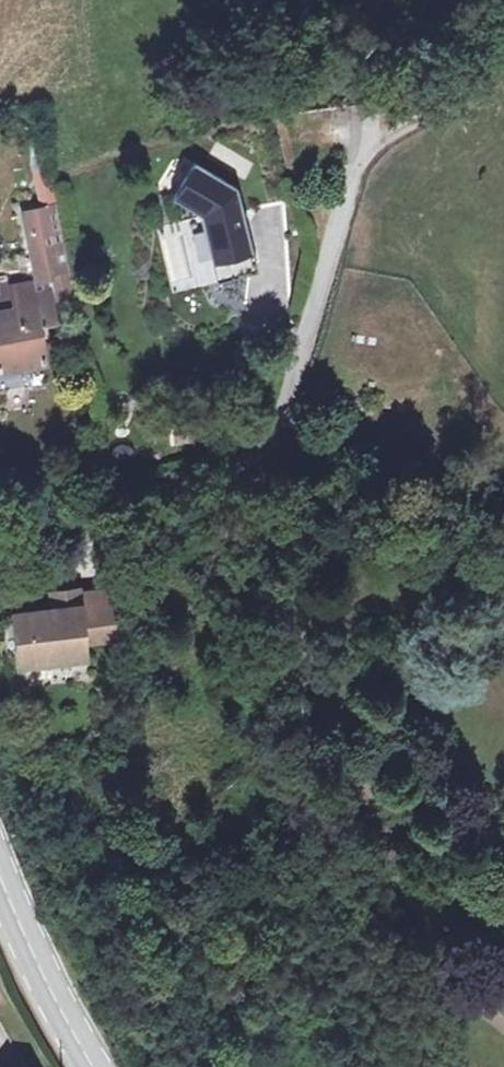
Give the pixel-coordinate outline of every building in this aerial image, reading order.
[(201,163),(178,199),(211,220),(212,226),(208,227),(216,266),(258,258),(243,190),(201,163)] [(46,208),(58,205),(53,178),(38,182),(46,208)] [(66,246),(58,205),(46,208),(29,211),(36,252),(66,246)] [(66,246),(36,252),(42,280),(50,279),(55,306),(77,302),(66,246)] [(50,279),(42,280),(16,284),(13,271),(0,273),(0,356),(3,368),(48,360),(44,338),(52,337),(50,326),(46,322),(58,320),(50,279)] [(8,621),(16,670),(80,661),(78,645),(111,641),(104,593),(69,599),(71,611),(8,621)]
